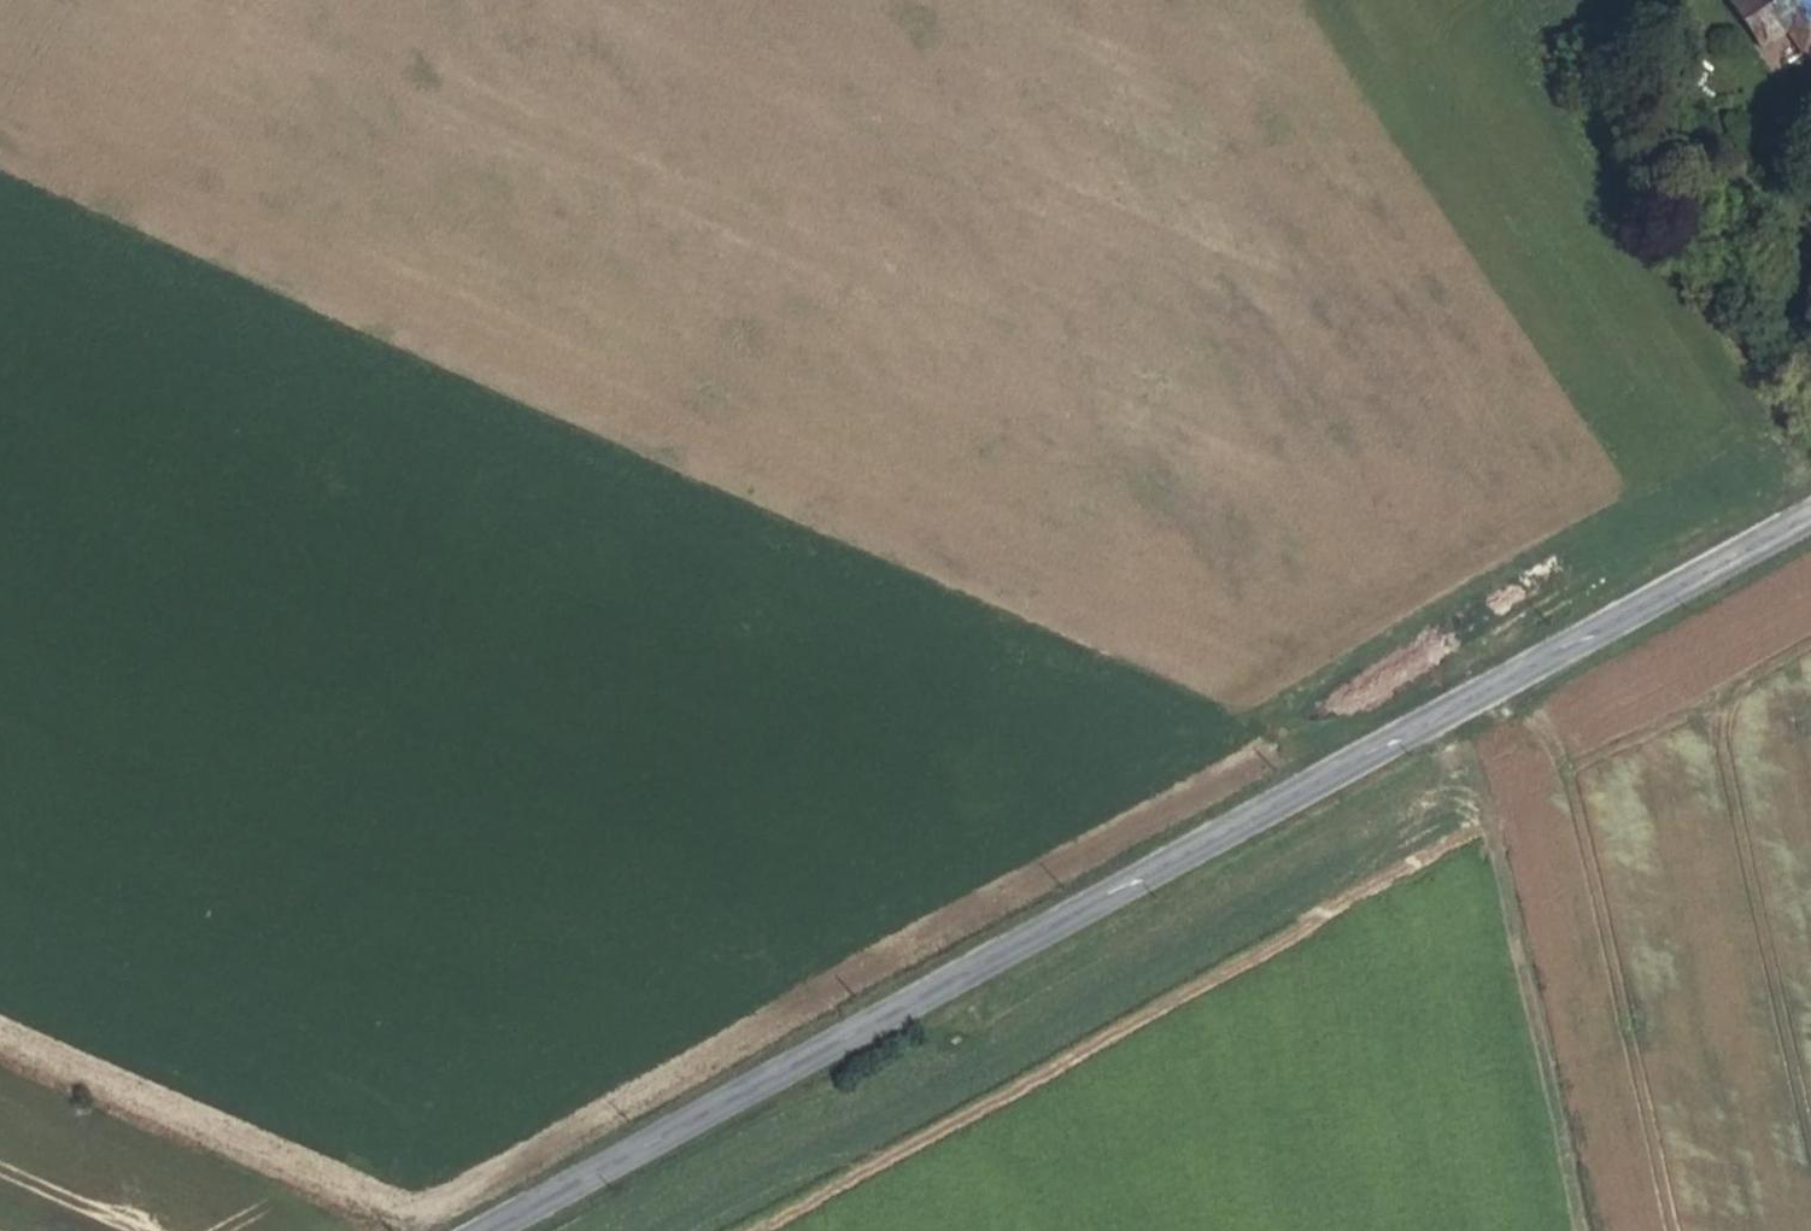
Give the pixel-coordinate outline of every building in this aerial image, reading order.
[(1810,20),(1810,9),(1806,0),(1782,0),(1760,14),(1752,0),(1703,0),(1688,9),(1720,59),(1742,44),(1757,68),(1788,47),(1783,39),(1810,20)]
